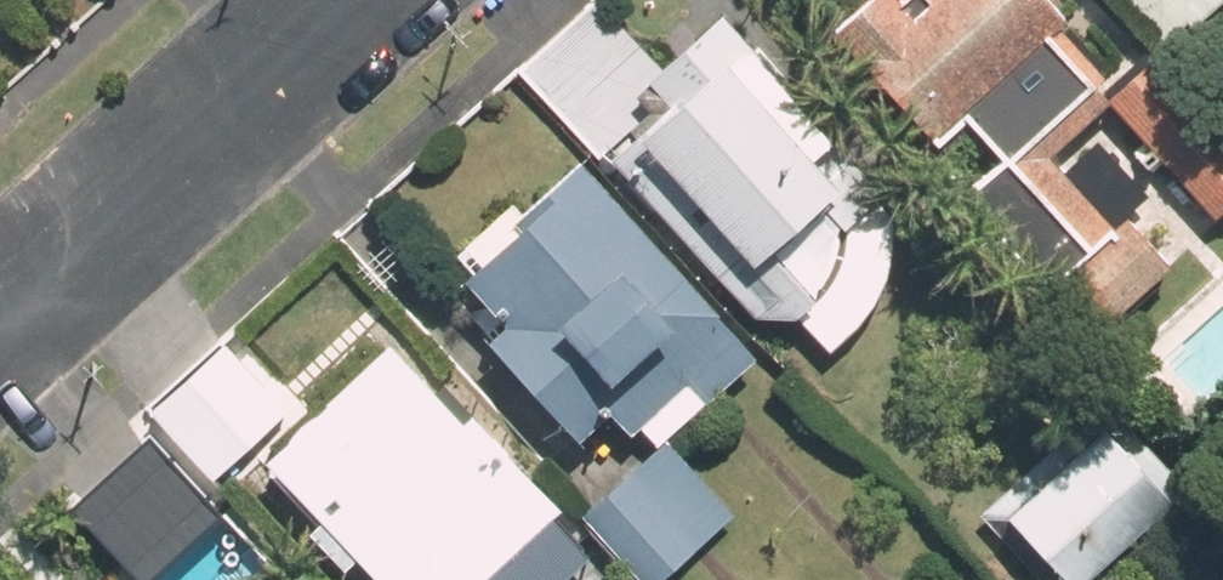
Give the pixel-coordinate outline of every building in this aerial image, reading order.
[(611,153),(604,158),(748,317),(791,320),(822,354),(837,344),(853,328),(868,308),(877,285),(885,262),(886,239),(885,219),(873,204),(878,199),(734,40),(712,17),(659,64),(601,0),(530,64),(611,153)] [(835,28),(953,156),(990,124),(971,104),(1066,18),(1050,0),(866,0),(835,28)] [(1167,46),(1217,0),(1124,0),(1167,46)] [(1152,60),(1107,103),(1214,220),(1222,211),(1222,138),(1152,60)] [(753,351),(575,156),(519,209),(506,194),(452,245),(472,269),(462,278),(505,325),(491,339),(580,438),(614,406),(631,426),(641,417),(659,438),(753,351)] [(388,345),(268,456),(323,516),(307,532),(339,566),(356,552),(381,579),(476,579),(557,508),(468,411),(458,420),(388,345)] [(1022,577),(1024,579),(1087,579),(1182,494),(1107,411),(1000,508),(1044,556),(1022,577)] [(587,512),(649,579),(662,579),(733,514),(665,439),(587,512)] [(138,578),(210,514),(146,441),(73,505),(138,578)]
